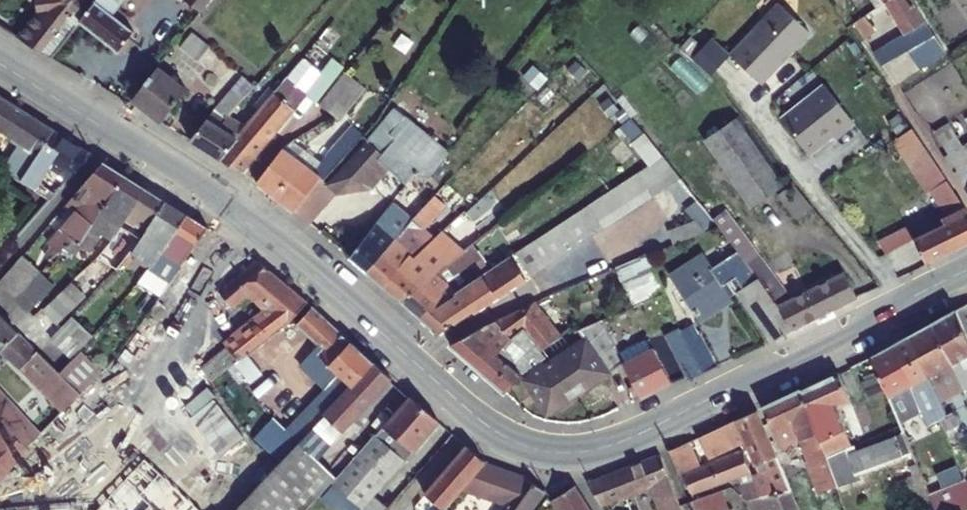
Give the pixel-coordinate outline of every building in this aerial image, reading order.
[(83,21),(99,0),(35,0),(35,10),(39,10),(17,36),(53,58),(83,21)] [(120,50),(136,31),(125,22),(114,15),(120,7),(126,0),(99,0),(83,21),(120,50)] [(201,13),(212,0),(185,0),(201,13)] [(787,0),(783,0),(737,49),(767,79),(784,61),(784,57),(791,49),(795,49),(816,27),(787,0)] [(928,64),(952,50),(920,0),(893,0),(910,30),(881,48),(889,61),(917,46),(928,64)] [(114,15),(125,22),(131,15),(120,7),(114,15)] [(862,19),(872,36),(883,29),(875,17),(882,12),(879,8),(862,19)] [(875,17),(883,29),(890,24),(882,12),(875,17)] [(189,43),(223,70),(234,57),(238,52),(231,46),(229,49),(202,28),(189,43)] [(670,58),(705,93),(719,79),(684,45),(670,58)] [(795,49),(791,49),(784,57),(784,61),(795,49)] [(231,94),(226,101),(239,112),(264,81),(234,57),(223,70),(229,75),(240,84),(231,94)] [(335,67),(344,74),(351,65),(343,58),(335,67)] [(301,67),(284,86),(305,103),(316,90),(326,98),(344,74),(335,67),(332,64),(315,86),(303,77),(307,72),(301,67)] [(133,99),(162,122),(188,90),(159,67),(133,99)] [(328,100),(348,116),(374,83),(353,67),(328,100)] [(220,86),(231,94),(240,84),(229,75),(220,86)] [(829,138),(829,135),(838,128),(842,132),(860,117),(831,80),(788,114),(815,149),(829,138)] [(284,86),(257,117),(279,135),(305,103),(284,86)] [(21,181),(55,130),(0,96),(0,128),(21,141),(3,170),(21,181)] [(404,101),(398,96),(382,119),(372,131),(306,207),(320,220),(349,188),(378,184),(398,162),(416,179),(422,171),(439,172),(459,146),(415,112),(419,106),(408,97),(404,101)] [(200,135),(231,154),(254,121),(239,112),(226,101),(217,111),(216,116),(200,135)] [(941,127),(954,151),(966,143),(966,113),(941,127)] [(714,135),(723,149),(755,128),(745,114),(714,135)] [(231,154),(252,167),(279,135),(257,117),(254,121),(231,154)] [(266,178),(306,207),(372,131),(361,121),(342,140),(329,156),(312,143),(304,153),(293,145),(266,178)] [(921,123),(900,136),(935,188),(938,187),(954,212),(949,213),(952,219),(922,233),(934,260),(966,243),(966,194),(921,123)] [(723,149),(760,203),(792,181),(755,128),(723,149)] [(89,153),(55,130),(21,181),(36,191),(50,168),(54,164),(72,177),(89,153)] [(966,176),(966,143),(954,151),(952,153),(966,176)] [(672,152),(661,160),(677,184),(691,174),(672,152)] [(67,249),(73,243),(80,236),(129,166),(113,156),(78,196),(89,205),(59,242),(67,249)] [(661,160),(648,168),(664,192),(677,184),(661,160)] [(50,168),(69,182),(72,177),(54,164),(50,168)] [(112,230),(118,235),(154,183),(129,166),(80,236),(73,243),(85,251),(91,243),(99,248),(112,230)] [(648,168),(637,176),(652,199),(664,192),(648,168)] [(705,193),(721,215),(733,206),(707,171),(695,181),(705,193)] [(637,176),(624,184),(639,208),(652,199),(637,176)] [(788,190),(807,214),(821,202),(802,179),(788,190)] [(129,266),(141,248),(176,197),(154,183),(118,235),(107,252),(129,266)] [(624,184),(611,192),(626,216),(639,208),(624,184)] [(611,192),(598,201),(614,224),(626,216),(611,192)] [(712,228),(724,217),(721,215),(705,193),(694,206),(702,216),(712,228)] [(141,248),(159,261),(194,210),(176,197),(141,248)] [(420,218),(399,200),(358,253),(375,268),(420,218)] [(598,201),(585,210),(600,233),(614,224),(598,201)] [(442,214),(432,205),(420,218),(375,268),(391,282),(424,251),(416,243),(442,214)] [(746,288),(782,340),(800,329),(866,294),(855,268),(852,269),(838,250),(830,256),(843,274),(802,294),(733,206),(721,215),(724,217),(746,247),(767,274),(746,288)] [(173,264),(183,273),(189,266),(217,224),(194,210),(159,261),(144,283),(148,286),(142,293),(154,303),(169,284),(162,279),(173,264)] [(585,210),(573,217),(588,241),(600,233),(585,210)] [(682,240),(712,228),(702,216),(677,226),(682,240)] [(573,217),(560,225),(576,249),(588,241),(573,217)] [(474,246),(452,225),(424,251),(391,282),(410,298),(474,246)] [(560,225),(547,234),(562,257),(576,249),(560,225)] [(908,228),(881,241),(894,269),(910,262),(909,260),(920,255),(908,228)] [(547,234),(534,243),(549,266),(562,257),(547,234)] [(474,246),(410,298),(427,313),(466,288),(501,265),(480,240),(474,246)] [(524,249),(539,272),(549,266),(534,243),(524,249)] [(741,291),(746,288),(767,274),(746,247),(721,264),(714,251),(682,272),(710,316),(728,304),(725,297),(738,288),(741,291)] [(8,278),(25,294),(49,268),(50,266),(32,250),(8,278)] [(628,263),(643,303),(655,297),(675,289),(656,251),(628,263)] [(501,265),(466,288),(483,302),(480,304),(483,308),(533,275),(519,253),(501,265)] [(220,378),(244,360),(300,315),(316,297),(282,267),(263,254),(228,286),(244,304),(258,292),(271,304),(232,337),(236,341),(209,364),(220,378)] [(183,273),(166,297),(183,309),(187,312),(210,281),(189,266),(183,273)] [(25,294),(39,306),(62,280),(49,268),(25,294)] [(52,305),(65,319),(95,291),(81,277),(52,305)] [(427,313),(447,330),(480,304),(483,302),(466,288),(427,313)] [(725,297),(728,304),(743,295),(741,291),(738,288),(725,297)] [(156,311),(173,322),(183,309),(166,297),(156,311)] [(313,328),(326,340),(343,321),(316,297),(300,315),(244,360),(259,378),(272,369),(270,365),(313,328)] [(667,326),(655,297),(643,303),(639,304),(649,325),(640,330),(644,341),(628,349),(632,359),(643,381),(637,384),(639,389),(646,386),(649,394),(681,378),(665,345),(660,347),(654,332),(667,326)] [(567,332),(542,299),(497,319),(459,340),(515,388),(534,366),(553,346),(564,334),(567,332)] [(0,301),(0,336),(72,406),(90,388),(68,368),(0,301)] [(942,319),(966,376),(966,311),(965,306),(942,319)] [(60,335),(81,355),(90,346),(103,331),(82,312),(60,335)] [(533,376),(555,410),(632,359),(628,349),(612,315),(586,326),(591,333),(559,356),(553,346),(534,366),(538,373),(533,376)] [(942,319),(920,331),(947,395),(966,387),(966,376),(942,319)] [(333,384),(294,426),(308,438),(383,357),(343,321),(326,340),(328,342),(309,362),(333,384)] [(711,330),(696,337),(711,369),(726,363),(711,330)] [(678,338),(697,376),(711,369),(696,337),(692,331),(678,338)] [(920,331),(902,341),(919,382),(929,404),(947,395),(920,331)] [(911,429),(920,451),(928,470),(937,492),(966,480),(966,468),(946,476),(926,427),(930,424),(913,385),(919,382),(902,341),(880,354),(911,429)] [(111,367),(90,346),(81,355),(68,368),(90,388),(111,367)] [(401,374),(383,357),(308,438),(327,455),(401,374)] [(847,369),(808,386),(832,448),(858,439),(853,428),(855,426),(844,398),(856,393),(847,369)] [(0,376),(0,403),(38,442),(51,428),(0,376)] [(639,389),(641,398),(649,394),(646,386),(639,389)] [(821,457),(833,486),(845,481),(833,451),(832,448),(808,386),(771,404),(790,443),(808,436),(816,458),(821,457)] [(419,389),(383,429),(411,452),(446,414),(419,389)] [(6,477),(38,442),(0,403),(0,472),(6,477)] [(799,485),(767,406),(708,433),(716,451),(743,438),(741,432),(752,426),(754,433),(767,464),(761,467),(769,491),(780,490),(799,485)] [(240,491),(250,500),(308,438),(294,426),(282,414),(264,434),(280,448),(240,491)] [(112,419),(99,426),(116,455),(129,448),(112,419)] [(752,426),(741,432),(743,438),(754,433),(752,426)] [(411,452),(383,429),(342,477),(370,501),(381,488),(411,452)] [(861,441),(833,451),(845,481),(859,477),(858,473),(920,451),(911,429),(864,446),(861,441)] [(241,509),(308,509),(344,471),(327,455),(308,438),(250,500),(241,509)] [(688,471),(692,469),(708,462),(698,438),(678,446),(688,471)] [(495,458),(476,440),(434,489),(454,506),(473,484),(481,486),(485,480),(490,483),(498,474),(505,478),(515,464),(495,458)] [(739,482),(755,496),(769,491),(761,467),(751,446),(708,462),(692,469),(700,490),(736,477),(739,482)] [(610,501),(658,483),(669,509),(693,509),(669,450),(598,479),(610,501)] [(515,464),(505,478),(498,474),(490,483),(485,480),(481,486),(512,499),(504,509),(536,509),(554,487),(533,470),(515,464)] [(938,495),(937,492),(928,470),(913,476),(924,501),(938,495)] [(944,509),(966,509),(966,480),(937,492),(938,495),(944,509)] [(575,509),(601,509),(584,482),(565,493),(575,509)] [(705,509),(730,509),(740,506),(731,485),(700,498),(705,509)] [(799,485),(780,490),(769,491),(755,496),(761,509),(767,509),(777,506),(779,509),(810,509),(799,485)] [(398,504),(381,488),(370,501),(363,509),(395,509),(398,504)]
